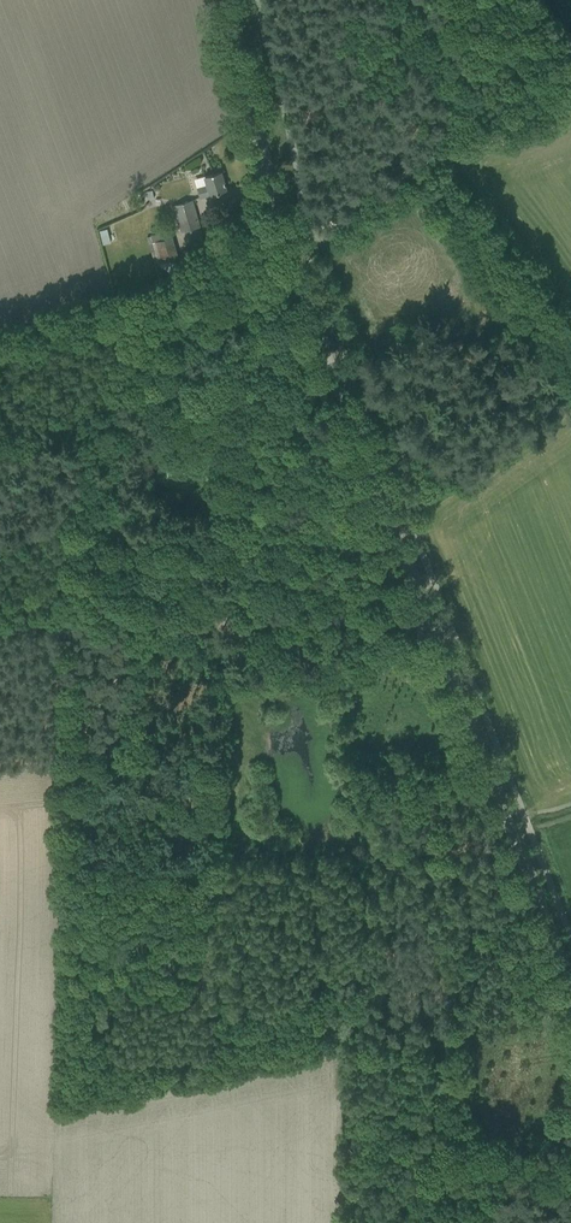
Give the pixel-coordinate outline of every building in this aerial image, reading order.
[(194,179),(200,198),(226,190),(221,172),(205,176),(194,179)] [(174,205),(182,232),(200,227),(192,200),(174,205)] [(107,228),(100,230),(103,244),(110,242),(107,228)] [(178,258),(172,236),(152,242),(158,264),(178,258)]
